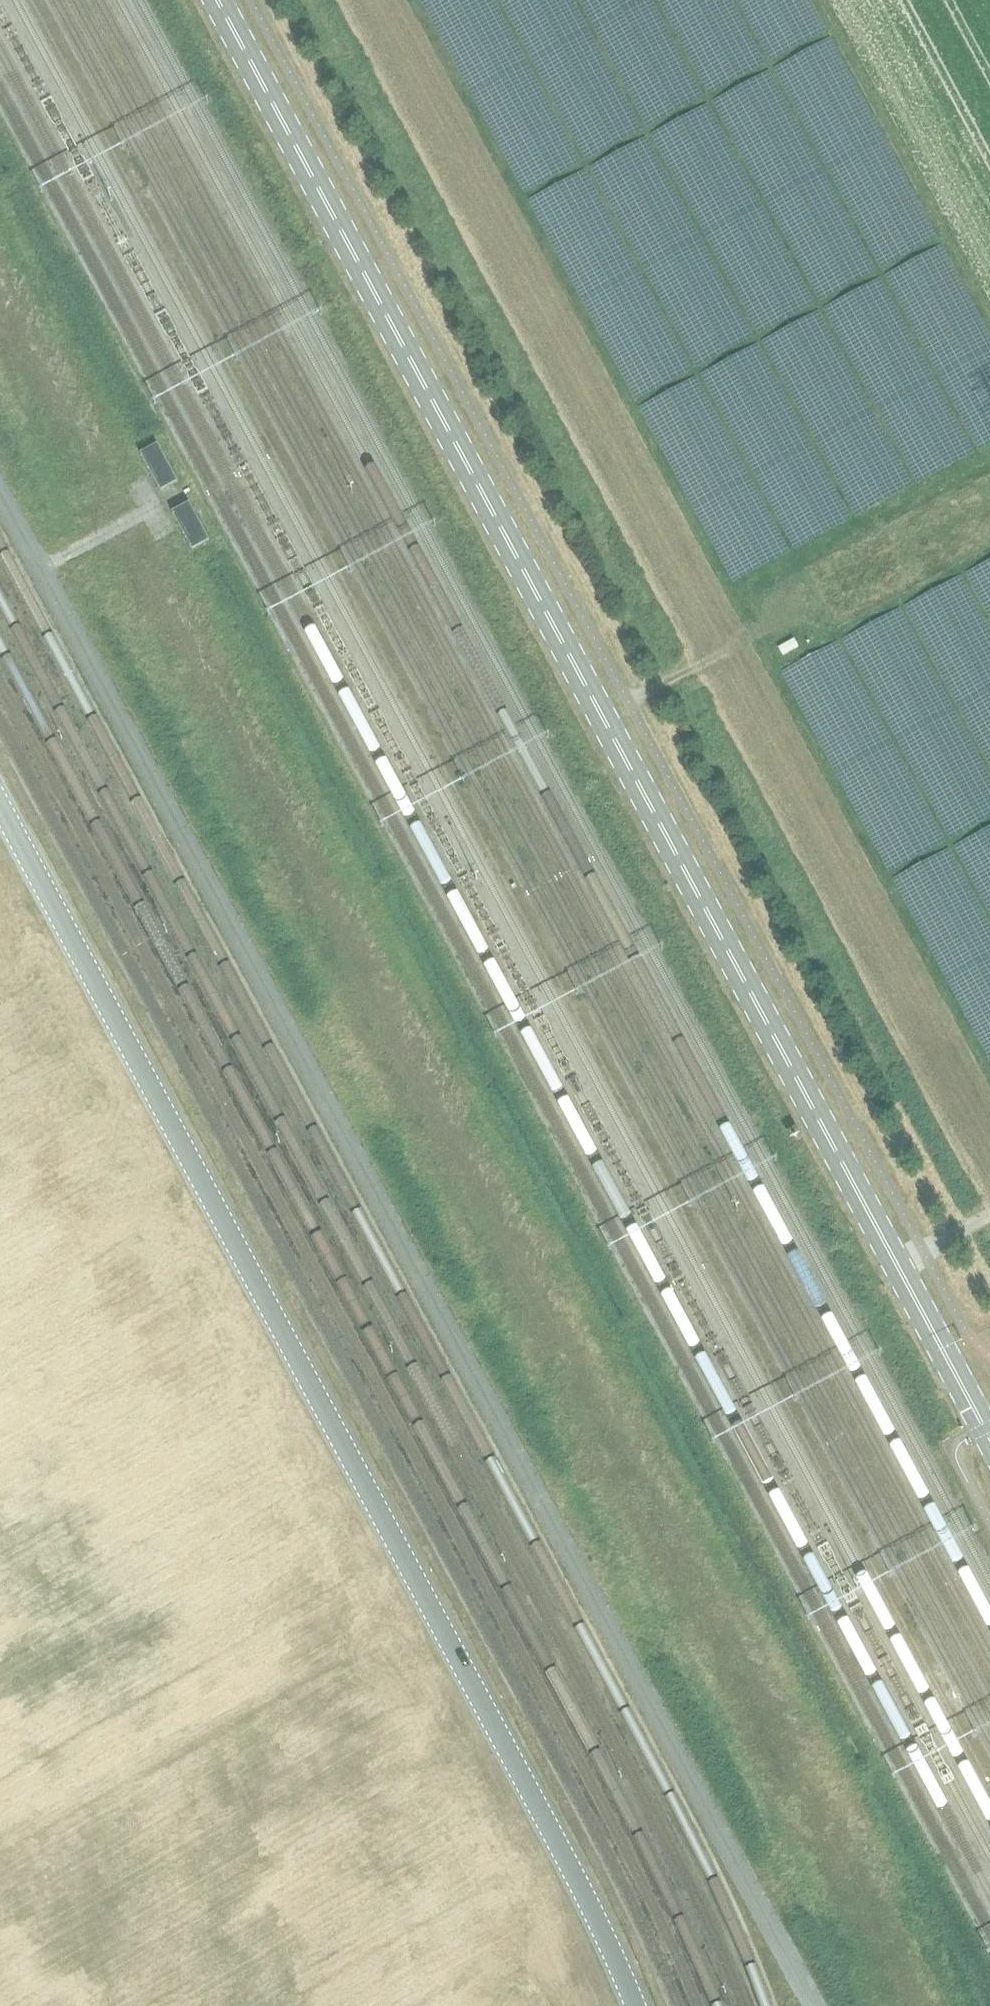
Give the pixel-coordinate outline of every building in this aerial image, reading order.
[(178,481),(158,444),(141,453),(161,490),(178,481)] [(209,540),(189,502),(172,512),(192,549),(209,540)]
